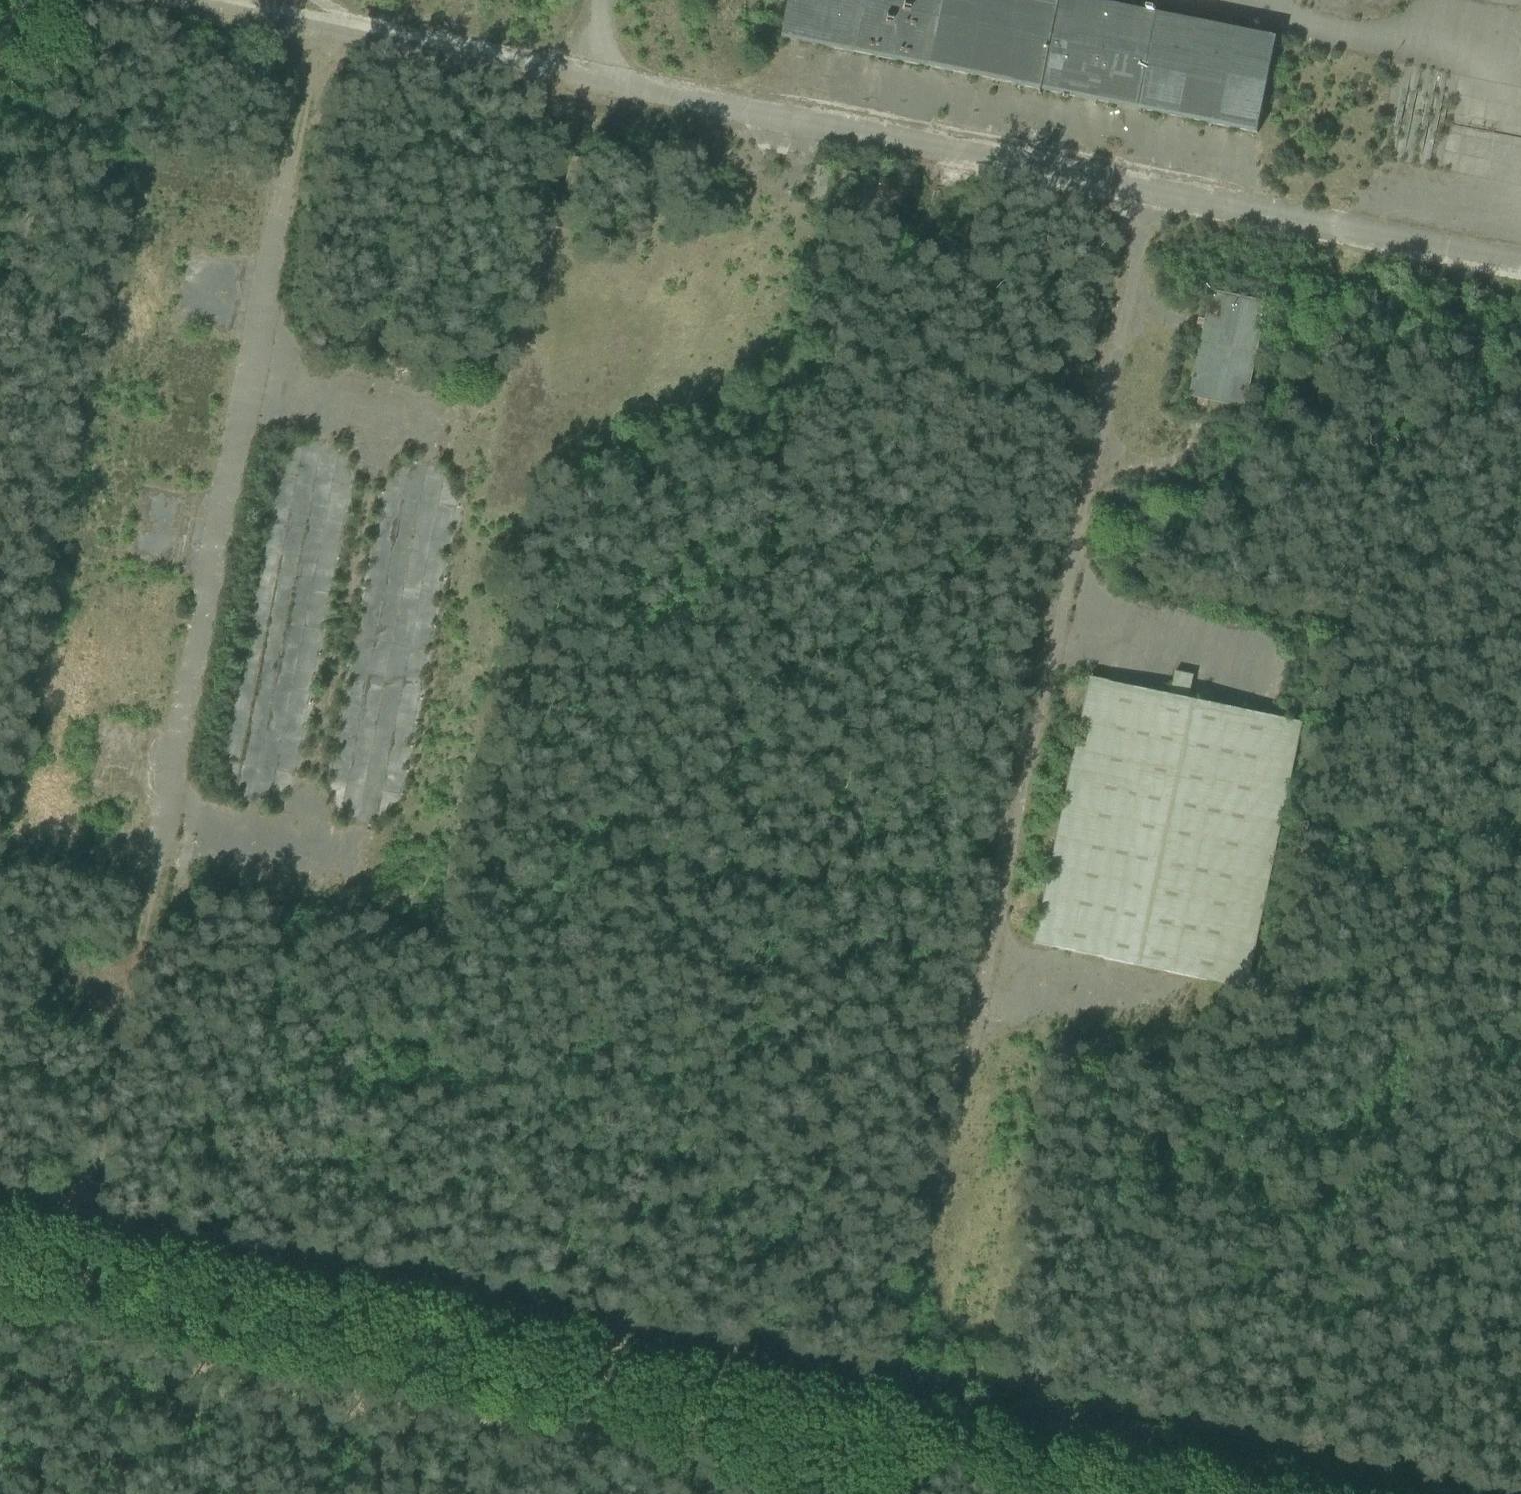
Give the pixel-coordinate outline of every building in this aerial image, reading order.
[(1088,0),(786,0),(779,39),(1042,91),(1041,95),(1042,95),(1043,91),(1258,134),(1278,38),(1157,14),(1157,10),(1150,9),(1149,12),(1088,0)] [(1269,303),(1212,291),(1190,397),(1246,409),(1269,303)] [(1171,695),(1088,678),(1032,944),(1247,989),(1303,723),(1189,699),(1194,675),(1176,672),(1171,695)]
